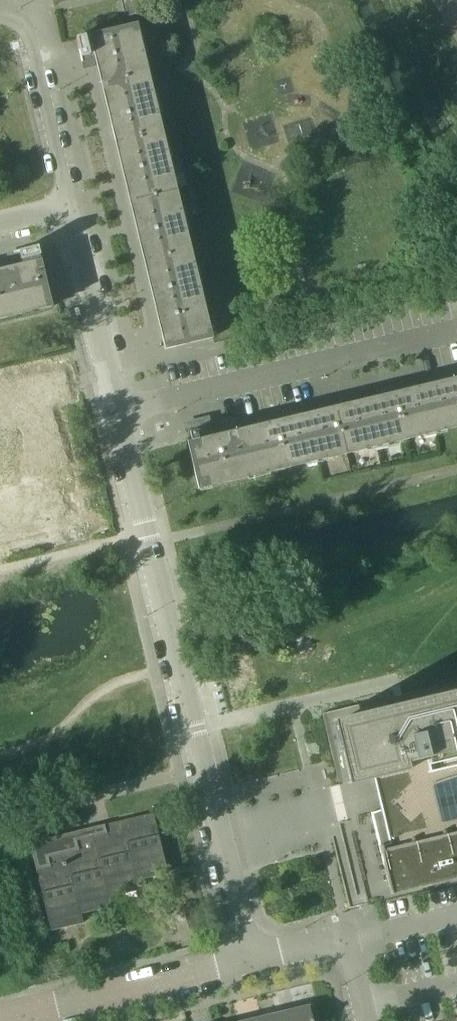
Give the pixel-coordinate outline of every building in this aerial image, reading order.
[(212,338),(184,220),(136,24),(85,36),(85,35),(76,37),(82,62),(91,60),(90,54),(94,53),(94,54),(97,54),(100,64),(102,64),(168,335),(162,337),(165,349),(212,338)] [(41,259),(40,255),(38,246),(13,252),(16,261),(21,260),(22,264),(21,264),(22,267),(11,270),(12,272),(0,275),(0,319),(52,306),(41,259)] [(211,442),(206,419),(191,423),(192,424),(187,425),(191,441),(187,442),(198,489),(456,427),(456,383),(211,442)] [(95,516),(80,455),(0,474),(0,539),(95,516)] [(323,718),(368,904),(391,899),(390,895),(456,879),(456,686),(323,718)] [(167,873),(157,831),(153,813),(29,842),(51,931),(83,923),(80,914),(111,906),(109,897),(139,890),(137,881),(167,873)] [(285,1011),(287,1020),(313,1020),(309,1005),(285,1011)] [(261,1017),(262,1020),(287,1020),(285,1011),(261,1017)]
